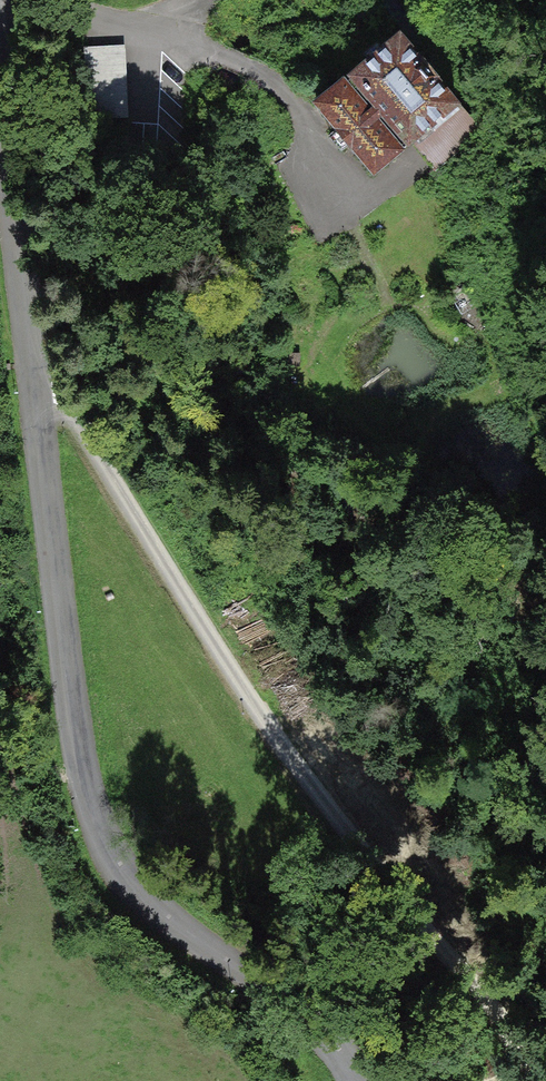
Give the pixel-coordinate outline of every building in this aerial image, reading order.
[(401,29),(318,97),(374,165),(457,97),(401,29)] [(121,48),(91,50),(96,129),(126,127),(121,48)]
